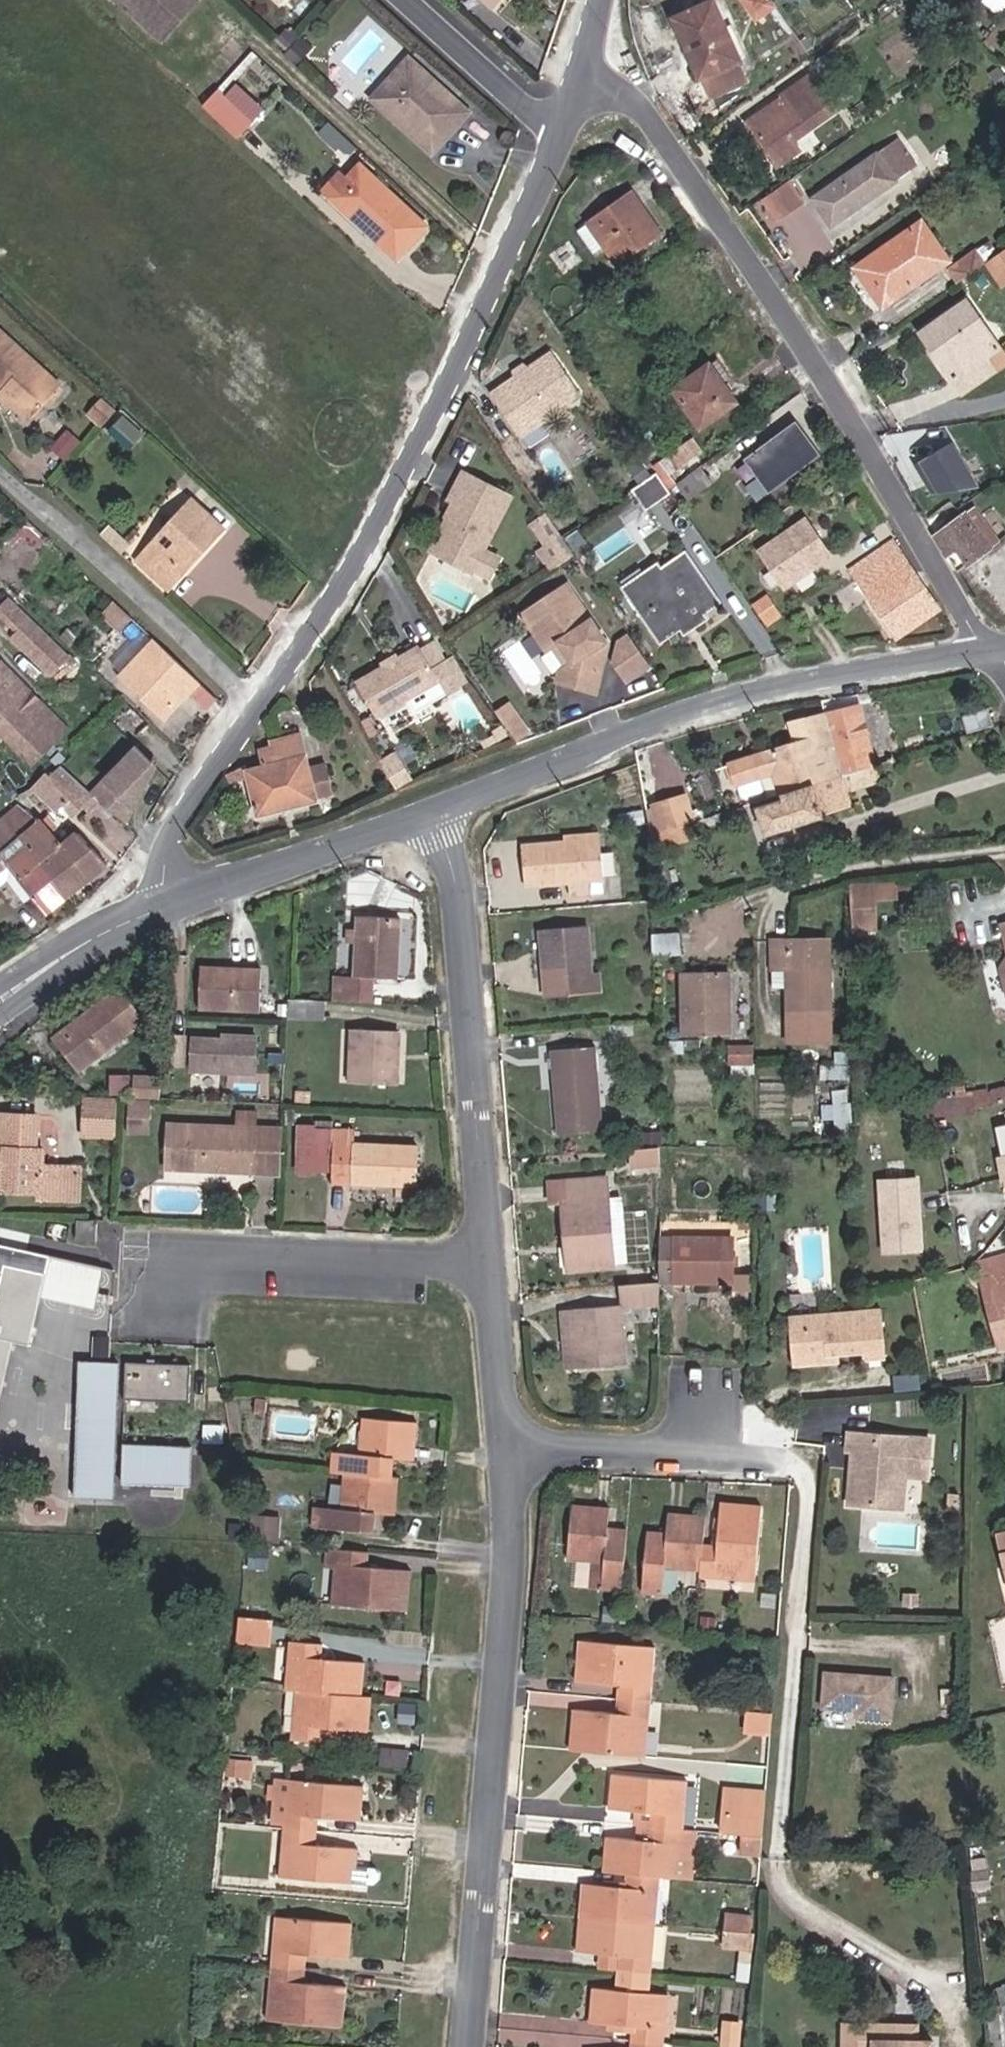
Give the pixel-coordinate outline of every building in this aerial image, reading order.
[(152,31),(159,23),(164,27),(189,0),(117,0),(152,31)] [(152,31),(163,40),(197,3),(194,0),(189,0),(164,27),(159,23),(152,31)] [(490,9),(494,5),(489,0),(481,0),(490,9)] [(768,0),(742,0),(754,17),(771,5),(768,0)] [(982,2),(999,16),(1004,8),(1004,0),(984,0),(982,2)] [(712,1),(671,19),(688,55),(692,53),(710,96),(743,83),(735,63),(737,62),(712,1)] [(282,22),(268,36),(281,50),(296,34),(282,22)] [(298,37),(291,43),(303,53),(309,47),(298,37)] [(291,43),(283,52),(294,62),(303,53),(291,43)] [(697,79),(702,77),(692,53),(688,55),(697,79)] [(398,59),(373,86),(389,101),(377,114),(416,150),(433,132),(439,138),(460,115),(398,59)] [(1004,86),(1004,76),(998,67),(988,74),(1000,90),(1004,86)] [(389,101),(373,86),(361,100),(377,114),(389,101)] [(789,140),(830,111),(816,89),(790,108),(783,97),(746,125),(775,165),(796,150),(789,140)] [(214,91),(200,105),(236,138),(249,123),(214,91)] [(330,123),(316,139),(332,154),(339,146),(345,151),(352,143),(330,123)] [(433,132),(416,150),(423,155),(439,138),(433,132)] [(830,226),(916,166),(897,140),(810,199),(830,226)] [(352,143),(345,151),(347,154),(355,146),(352,143)] [(335,174),(319,191),(393,261),(428,225),(360,161),(342,180),(335,174)] [(788,178),(764,195),(780,217),(804,201),(788,178)] [(615,264),(658,234),(630,195),(577,232),(593,254),(603,247),(615,264)] [(879,308),(946,262),(919,224),(853,270),(879,308)] [(985,262),(1003,287),(1004,285),(1004,248),(985,262)] [(956,282),(983,263),(975,251),(948,270),(956,282)] [(616,290),(608,296),(614,305),(623,299),(616,290)] [(978,321),(964,301),(919,333),(961,394),(1004,363),(1004,359),(998,349),(990,354),(971,326),(978,321)] [(998,349),(978,321),(971,326),(990,354),(998,349)] [(14,399),(29,413),(55,383),(0,332),(0,387),(14,399)] [(518,379),(494,397),(525,439),(581,398),(552,355),(528,372),(518,379)] [(714,360),(701,370),(716,390),(722,385),(729,381),(714,360)] [(515,375),(518,379),(528,372),(525,368),(515,375)] [(716,390),(701,370),(672,391),(700,428),(735,404),(722,385),(716,390)] [(0,387),(0,398),(8,406),(14,399),(0,387)] [(99,430),(113,413),(90,392),(75,408),(99,430)] [(822,455),(796,421),(744,460),(769,494),(822,455)] [(634,441),(646,459),(657,451),(645,434),(634,441)] [(695,458),(702,453),(692,440),(665,458),(674,472),(695,458)] [(976,486),(949,442),(915,464),(932,494),(976,486)] [(677,485),(701,467),(695,458),(674,472),(665,458),(652,467),(655,472),(668,491),(677,485)] [(701,467),(677,485),(687,499),(694,493),(699,500),(716,488),(701,467)] [(448,505),(443,515),(450,518),(433,555),(471,577),(473,573),(487,579),(498,557),(485,551),(511,496),(457,471),(443,503),(448,505)] [(668,491),(655,472),(634,488),(650,510),(671,495),(668,491)] [(687,499),(677,485),(668,491),(671,495),(678,505),(687,499)] [(218,528),(188,501),(122,572),(152,599),(218,528)] [(972,506),(934,536),(947,557),(954,552),(963,566),(987,549),(997,541),(972,506)] [(433,555),(450,518),(443,515),(426,552),(433,555)] [(829,558),(804,523),(759,554),(784,589),(829,558)] [(551,572),(573,554),(563,538),(559,533),(535,553),(551,572)] [(936,609),(891,544),(852,571),(896,637),(936,609)] [(651,580),(647,575),(622,593),(660,645),(684,628),(679,623),(687,617),(691,622),(720,602),(683,549),(654,570),(658,575),(651,580)] [(1004,576),(1004,556),(996,563),(1004,576)] [(568,586),(532,612),(554,648),(560,644),(573,666),(566,669),(562,685),(595,694),(601,671),(596,667),(598,659),(604,661),(608,645),(568,586)] [(144,630),(125,612),(114,624),(133,642),(144,630)] [(532,612),(525,615),(548,652),(554,648),(532,612)] [(66,652),(37,625),(22,642),(51,669),(66,652)] [(103,663),(117,649),(101,634),(88,647),(103,663)] [(650,666),(631,638),(619,646),(614,664),(626,681),(650,666)] [(386,667),(358,683),(378,717),(441,682),(448,694),(466,684),(452,658),(446,661),(436,643),(423,650),(421,647),(399,660),(386,667)] [(199,704),(210,691),(167,651),(135,685),(178,726),(189,714),(185,710),(194,700),(199,704)] [(386,667),(399,660),(396,655),(383,662),(386,667)] [(43,699),(1,660),(0,660),(0,734),(4,738),(43,699)] [(555,683),(562,685),(566,669),(558,674),(555,683)] [(30,762),(67,724),(43,699),(4,738),(30,762)] [(802,785),(839,774),(824,714),(822,706),(803,710),(806,722),(786,727),(792,745),(790,746),(802,785)] [(839,774),(873,763),(856,706),(824,714),(839,774)] [(990,724),(986,708),(961,716),(966,731),(990,724)] [(515,716),(503,724),(515,741),(527,733),(515,716)] [(265,768),(246,772),(247,777),(257,815),(314,800),(313,797),(330,793),(324,764),(307,768),(299,735),(271,742),(272,747),(261,750),(265,768)] [(775,794),(802,785),(790,746),(730,764),(741,801),(764,794),(758,776),(768,773),(775,794)] [(131,749),(90,795),(123,825),(152,768),(131,749)] [(398,762),(386,768),(389,773),(401,767),(398,762)] [(802,785),(775,794),(777,802),(757,808),(764,831),(825,813),(824,811),(850,803),(845,789),(878,780),(873,763),(839,774),(802,785)] [(244,765),(226,776),(227,782),(247,777),(246,772),(244,765)] [(401,767),(389,773),(399,790),(410,784),(401,767)] [(68,798),(42,774),(30,787),(55,811),(59,807),(68,798)] [(693,820),(685,793),(650,806),(658,831),(693,820)] [(63,813),(73,803),(68,798),(59,807),(63,813)] [(39,818),(15,804),(0,816),(0,849),(15,837),(39,818)] [(641,822),(640,810),(620,812),(621,823),(641,822)] [(63,897),(85,881),(53,844),(59,839),(39,818),(15,837),(63,897)] [(696,828),(693,820),(658,831),(660,839),(696,828)] [(85,881),(107,865),(75,826),(59,839),(53,844),(85,881)] [(660,839),(658,831),(642,836),(642,844),(660,839)] [(562,836),(563,840),(563,842),(598,839),(597,832),(562,836)] [(63,897),(15,837),(0,849),(0,871),(9,865),(44,912),(63,897)] [(563,842),(563,840),(520,844),(524,887),(577,882),(579,894),(602,892),(598,839),(563,842)] [(864,879),(845,881),(846,909),(865,908),(864,879)] [(865,908),(846,909),(847,925),(866,925),(865,908)] [(333,1001),(371,1003),(372,977),(397,979),(401,918),(355,916),(354,930),(354,944),(352,976),(334,975),(333,1001)] [(588,972),(584,925),(539,928),(546,996),(601,991),(599,971),(588,972)] [(354,944),(354,930),(345,930),(345,943),(354,944)] [(676,933),(648,935),(649,955),(677,954),(676,933)] [(819,977),(817,940),(770,941),(770,968),(785,968),(786,1007),(788,1007),(828,1007),(827,978),(819,977)] [(827,940),(817,940),(819,977),(827,978),(827,940)] [(340,971),(351,971),(352,944),(342,944),(340,971)] [(258,1010),(259,971),(200,969),(197,1009),(258,1010)] [(728,1034),(726,971),(681,972),(681,1034),(728,1034)] [(143,1020),(118,987),(51,1038),(76,1071),(143,1020)] [(326,1001),(287,999),(287,1016),(326,1018),(326,1001)] [(828,1007),(788,1007),(788,1042),(828,1042),(828,1007)] [(389,1057),(390,1031),(351,1029),(348,1083),(395,1085),(396,1058),(389,1057)] [(397,1031),(390,1031),(389,1057),(396,1058),(397,1031)] [(254,1074),(256,1037),(232,1036),(231,1040),(192,1038),(190,1071),(254,1074)] [(180,1062),(181,1040),(164,1039),(163,1062),(180,1062)] [(700,1054),(700,1042),(676,1041),(675,1054),(700,1054)] [(599,1130),(592,1046),(551,1050),(557,1134),(599,1130)] [(162,1075),(134,1074),(134,1099),(161,1100),(162,1075)] [(120,1097),(120,1084),(89,1082),(89,1096),(120,1097)] [(850,1086),(825,1089),(828,1119),(853,1117),(850,1086)] [(992,1107),(990,1093),(986,1093),(985,1090),(971,1091),(972,1097),(974,1111),(992,1107)] [(990,1093),(992,1107),(1004,1104),(1004,1091),(990,1093)] [(84,1135),(115,1136),(117,1098),(87,1097),(84,1135)] [(972,1097),(907,1103),(909,1117),(974,1111),(972,1097)] [(148,1110),(128,1109),(127,1124),(147,1125),(148,1110)] [(255,1130),(256,1113),(237,1112),(237,1129),(255,1130)] [(5,1190),(41,1192),(40,1199),(79,1201),(81,1168),(42,1166),(42,1149),(36,1149),(36,1116),(0,1115),(0,1148),(7,1149),(5,1190)] [(147,1125),(127,1124),(127,1132),(147,1133),(147,1125)] [(992,1128),(991,1124),(947,1133),(952,1159),(982,1154),(988,1186),(1004,1183),(1004,1125),(992,1128)] [(253,1171),(255,1130),(237,1129),(165,1126),(164,1168),(253,1171)] [(331,1172),(333,1128),(299,1127),(297,1170),(331,1172)] [(416,1186),(418,1147),(352,1145),(353,1129),(333,1128),(331,1172),(331,1183),(416,1186)] [(282,1131),(255,1130),(253,1171),(280,1172),(282,1131)] [(659,1159),(659,1144),(629,1147),(630,1160),(659,1159)] [(943,1192),(940,1172),(929,1173),(933,1193),(943,1192)] [(924,1174),(880,1174),(880,1251),(924,1251),(924,1174)] [(573,1246),(574,1266),(611,1263),(605,1197),(609,1197),(607,1176),(548,1181),(549,1202),(562,1201),(565,1246),(573,1246)] [(625,1194),(613,1194),(614,1262),(625,1262),(625,1194)] [(100,1221),(80,1220),(79,1240),(99,1241),(100,1221)] [(730,1280),(730,1272),(731,1236),(661,1235),(660,1278),(730,1280)] [(0,1244),(0,1271),(1,1272),(0,1277),(0,1392),(11,1342),(28,1346),(39,1296),(48,1254),(0,1244)] [(567,1266),(574,1266),(573,1246),(565,1247),(567,1266)] [(48,1254),(39,1296),(96,1308),(105,1266),(48,1254)] [(752,1289),(752,1272),(730,1272),(730,1280),(730,1289),(752,1289)] [(992,1276),(1001,1309),(1004,1308),(1004,1272),(992,1276)] [(620,1305),(656,1305),(656,1281),(620,1283),(620,1305)] [(622,1363),(617,1304),(571,1309),(576,1366),(622,1363)] [(880,1308),(821,1314),(822,1325),(787,1328),(791,1365),(826,1362),(825,1354),(837,1353),(861,1351),(862,1359),(885,1356),(880,1308)] [(787,1328),(822,1325),(821,1314),(786,1317),(787,1328)] [(825,1354),(826,1362),(838,1361),(837,1353),(825,1354)] [(117,1363),(79,1362),(74,1498),(96,1499),(112,1499),(117,1363)] [(187,1402),(189,1366),(126,1363),(124,1398),(187,1402)] [(344,1473),(389,1477),(390,1458),(412,1459),(414,1423),(365,1419),(362,1455),(333,1453),(332,1472),(344,1473)] [(933,1476),(935,1436),(847,1430),(846,1448),(851,1448),(851,1455),(856,1455),(855,1465),(850,1468),(848,1502),(885,1504),(887,1484),(904,1473),(910,1474),(933,1476)] [(192,1447),(123,1445),(122,1484),(191,1486),(192,1447)] [(389,1477),(344,1473),(341,1510),(313,1507),(311,1527),(371,1532),(373,1512),(393,1514),(396,1478),(389,1477)] [(908,1507),(910,1474),(904,1473),(887,1484),(885,1504),(908,1507)] [(256,1500),(254,1513),(274,1515),(275,1502),(256,1500)] [(701,1545),(699,1568),(699,1569),(699,1575),(753,1579),(758,1507),(718,1504),(715,1546),(701,1545)] [(602,1560),(600,1586),(621,1588),(625,1531),(605,1529),(606,1509),(571,1507),(567,1558),(590,1559),(602,1560)] [(274,1515),(254,1513),(252,1537),(277,1540),(279,1515),(274,1515)] [(699,1568),(701,1545),(702,1516),(665,1514),(664,1533),(644,1532),(641,1589),(660,1590),(662,1566),(699,1568)] [(405,1610),(408,1570),(365,1567),(366,1553),(338,1550),(334,1604),(405,1610)] [(589,1585),(600,1586),(602,1560),(590,1559),(589,1585)] [(667,1568),(664,1586),(678,1588),(680,1570),(667,1568)] [(616,1621),(617,1607),(603,1606),(602,1620),(616,1621)] [(239,1616),(236,1641),(270,1644),(272,1620),(239,1616)] [(617,1698),(646,1701),(650,1647),(580,1640),(576,1680),(618,1684),(617,1698)] [(296,1692),(358,1697),(362,1662),(319,1659),(320,1644),(291,1641),(286,1691),(296,1692)] [(840,1710),(842,1675),(822,1674),(821,1709),(840,1710)] [(892,1720),(894,1676),(842,1675),(840,1710),(856,1711),(856,1719),(892,1720)] [(369,1697),(358,1697),(296,1692),(293,1739),(321,1742),(322,1727),(366,1731),(369,1697)] [(641,1755),(646,1701),(617,1698),(616,1712),(573,1708),(570,1748),(641,1755)] [(768,1733),(770,1711),(749,1709),(747,1709),(745,1730),(768,1733)] [(247,1760),(231,1759),(231,1773),(247,1774),(247,1760)] [(649,1825),(679,1828),(684,1780),(612,1773),(609,1807),(650,1810),(649,1825)] [(288,1780),(284,1829),(313,1831),(315,1816),(358,1820),(361,1787),(288,1780)] [(696,1824),(699,1783),(688,1782),(685,1823),(696,1824)] [(761,1815),(763,1791),(727,1788),(725,1812),(761,1815)] [(742,1833),(759,1835),(761,1815),(725,1812),(724,1831),(742,1833)] [(648,1840),(649,1825),(636,1824),(635,1838),(648,1840)] [(696,1829),(679,1828),(649,1825),(648,1840),(635,1838),(607,1836),(603,1869),(627,1871),(657,1874),(675,1875),(677,1854),(694,1856),(696,1829)] [(313,1831),(284,1829),(280,1876),(373,1884),(378,1880),(379,1873),(374,1868),(354,1866),(355,1848),(313,1844),(313,1831)] [(740,1851),(757,1852),(759,1835),(742,1833),(740,1851)] [(692,1877),(694,1856),(677,1854),(675,1875),(692,1877)] [(652,1923),(657,1874),(627,1871),(625,1886),(583,1882),(580,1916),(652,1923)] [(751,1931),(752,1914),(730,1912),(728,1930),(751,1931)] [(649,1971),(652,1923),(580,1916),(577,1950),(619,1954),(618,1969),(649,1971)] [(276,1917),(272,1966),(302,1969),(303,1954),(346,1957),(348,1923),(276,1917)] [(750,1947),(751,1931),(728,1930),(727,1945),(750,1947)] [(206,1942),(204,1959),(217,1960),(218,1943),(206,1942)] [(302,1969),(272,1966),(267,2020),(339,2026),(343,1986),(302,1983),(302,1969)] [(630,2039),(660,2042),(664,1994),(592,1986),(590,2020),(607,2022),(631,2025),(631,2030),(630,2039)] [(983,2008),(987,2046),(1004,2046),(1004,2003),(983,2008)] [(840,2046),(933,2046),(933,2037),(917,2036),(918,2021),(842,2017),(840,2046)] [(739,2035),(741,2020),(724,2019),(721,2032),(739,2035)] [(663,2046),(673,2046),(673,2037),(663,2037),(663,2046)] [(660,2042),(630,2039),(629,2046),(660,2046),(660,2042)]
